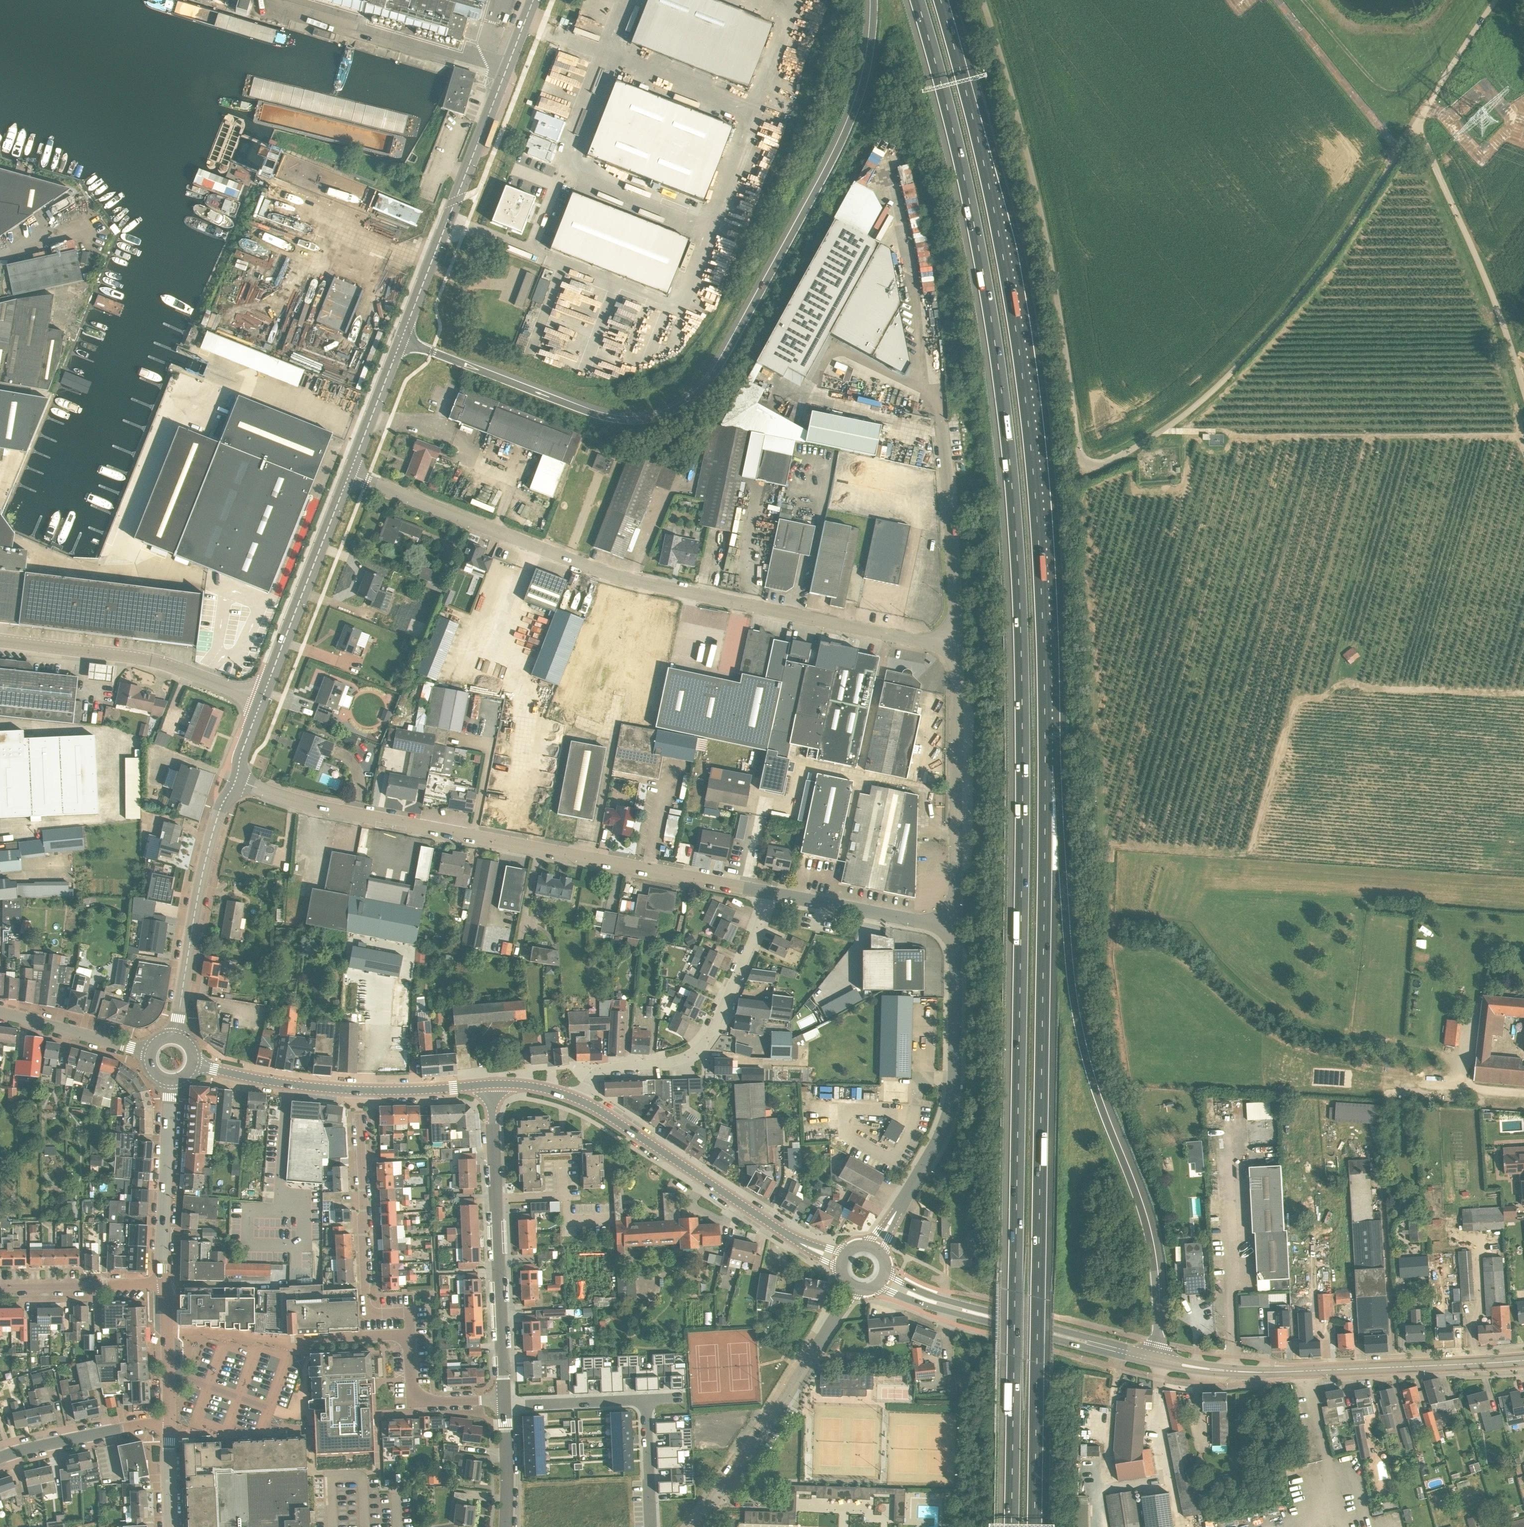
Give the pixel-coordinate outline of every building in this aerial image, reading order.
[(461,42),(468,18),(453,14),(453,12),(479,19),(485,0),(319,0),(461,42)] [(693,0),(645,0),(637,22),(721,55),(736,17),(693,0)] [(236,12),(247,15),(250,4),(239,1),(236,12)] [(464,115),(473,83),(476,74),(455,68),(443,109),(464,115)] [(616,81),(587,156),(704,202),(733,127),(616,81)] [(549,163),(556,145),(531,135),(526,147),(529,148),(527,154),(549,163)] [(858,226),(876,193),(869,189),(876,172),(867,167),(841,216),(858,226)] [(0,169),(0,236),(8,231),(8,232),(34,215),(33,214),(70,189),(47,183),(47,182),(0,169)] [(502,183),(487,221),(517,233),(532,195),(502,183)] [(410,225),(417,206),(390,196),(383,216),(410,225)] [(555,253),(673,293),(692,236),(574,197),(555,253)] [(898,310),(900,307),(889,251),(878,245),(852,230),(838,222),(834,220),(829,230),(756,363),(783,377),(788,369),(805,378),(829,335),(903,375),(909,365),(900,320),(898,310)] [(280,234),(275,254),(299,260),(305,241),(280,234)] [(0,265),(0,299),(82,281),(76,251),(59,254),(45,257),(44,252),(25,256),(26,261),(7,266),(2,266),(2,265),(0,265)] [(527,272),(515,305),(523,308),(535,275),(527,272)] [(923,274),(924,292),(936,292),(935,274),(923,274)] [(335,277),(318,322),(347,332),(363,288),(335,277)] [(49,330),(48,330),(54,296),(17,300),(0,304),(0,383),(49,391),(59,362),(64,332),(49,330)] [(281,300),(250,315),(254,324),(285,309),(281,300)] [(304,370),(207,331),(205,337),(201,335),(196,346),(201,348),(200,349),(297,387),(304,370)] [(546,420),(471,392),(461,388),(459,394),(449,419),(533,452),(546,420)] [(2,461),(4,449),(27,453),(50,399),(0,391),(0,461),(2,461)] [(332,434),(323,431),(238,397),(220,443),(179,427),(135,539),(173,555),(269,593),(332,434)] [(874,456),(881,426),(811,412),(805,442),(874,456)] [(570,466),(582,434),(546,420),(533,452),(543,456),(530,489),(553,498),(566,464),(570,466)] [(752,433),(740,430),(719,426),(713,425),(703,470),(697,498),(706,500),(700,526),(730,532),(752,433)] [(441,450),(427,445),(417,441),(414,450),(416,451),(407,475),(427,483),(436,459),(437,460),(441,450)] [(785,487),(795,443),(784,441),(781,454),(762,450),(756,480),(785,487)] [(882,446),(879,458),(934,469),(937,457),(882,446)] [(609,474),(614,460),(598,454),(592,468),(609,474)] [(669,492),(677,472),(662,466),(629,454),(594,547),(623,559),(638,521),(640,522),(654,486),(669,492)] [(809,557),(811,547),(815,527),(791,522),(793,511),(792,510),(793,506),(782,503),(778,519),(765,588),(786,592),(793,587),(800,555),(809,557)] [(419,539),(419,538),(423,529),(395,518),(396,516),(389,513),(380,537),(381,537),(380,539),(383,540),(394,544),(399,532),(419,539)] [(910,526),(901,524),(876,519),(863,578),(898,586),(910,526)] [(844,608),(861,530),(824,522),(809,593),(831,598),(830,605),(844,608)] [(694,566),(699,541),(680,537),(680,538),(667,535),(661,563),(674,567),(675,562),(694,566)] [(487,573),(488,569),(492,560),(482,556),(485,549),(469,543),(462,563),(487,573)] [(197,647),(197,649),(204,593),(203,595),(133,586),(26,574),(25,574),(28,551),(0,548),(0,623),(197,647)] [(431,575),(428,574),(430,570),(422,567),(418,578),(429,582),(429,581),(431,575)] [(555,612),(567,581),(536,569),(524,600),(555,612)] [(383,578),(376,575),(367,572),(358,595),(373,601),(370,607),(380,611),(387,593),(379,590),(383,578)] [(439,585),(437,591),(443,593),(445,587),(439,585)] [(558,686),(584,620),(557,609),(531,675),(558,686)] [(436,681),(459,625),(439,617),(417,674),(436,681)] [(370,636),(361,632),(346,626),(337,649),(353,655),(353,654),(352,654),(356,645),(356,646),(357,644),(356,644),(361,633),(369,636),(369,637),(370,637),(370,636)] [(655,728),(701,737),(767,752),(786,662),(792,632),(787,631),(785,642),(774,640),(775,635),(767,634),(765,631),(762,633),(749,630),(739,674),(741,675),(740,683),(668,668),(655,728)] [(802,665),(786,662),(767,752),(761,780),(759,789),(782,794),(789,759),(793,760),(795,751),(789,749),(794,725),(805,727),(801,746),(808,748),(806,758),(816,760),(856,768),(879,658),(858,653),(858,652),(858,650),(840,646),(840,647),(838,646),(832,644),(832,645),(830,645),(830,644),(820,642),(818,651),(810,649),(811,645),(792,641),(789,657),(803,660),(802,665)] [(1353,647),(1343,655),(1351,665),(1361,657),(1353,647)] [(82,702),(76,701),(78,677),(32,672),(33,668),(29,663),(0,660),(0,716),(80,724),(82,702)] [(115,666),(92,665),(91,681),(114,682),(115,666)] [(916,715),(922,691),(920,690),(921,684),(912,676),(912,673),(911,671),(909,670),(907,669),(905,670),(903,671),(902,673),(887,670),(884,682),(878,707),(877,709),(864,770),(907,779),(921,716),(916,715)] [(346,686),(335,682),(325,678),(322,688),(325,690),(314,718),(330,724),(335,711),(336,711),(346,686)] [(142,688),(138,687),(120,683),(116,705),(151,712),(150,716),(164,719),(168,702),(155,700),(156,696),(141,693),(142,688)] [(425,790),(444,689),(432,687),(425,725),(419,724),(418,727),(404,724),(403,730),(397,729),(396,730),(390,729),(388,740),(394,741),(393,749),(411,753),(406,777),(390,774),(386,796),(415,801),(417,788),(425,790)] [(469,787),(454,785),(455,778),(450,777),(456,748),(446,747),(449,731),(461,733),(469,694),(444,689),(425,790),(423,803),(436,805),(437,800),(450,802),(449,808),(472,812),(476,794),(468,792),(469,787)] [(204,746),(209,747),(223,712),(199,703),(191,724),(196,726),(195,727),(190,724),(184,738),(190,740),(190,741),(204,747),(204,746)] [(403,709),(398,707),(395,715),(402,718),(405,710),(403,709)] [(385,710),(381,720),(389,723),(393,713),(385,710)] [(139,735),(146,737),(149,726),(141,724),(139,735)] [(693,762),(697,737),(657,730),(657,731),(621,724),(612,771),(659,780),(663,756),(693,762)] [(98,813),(95,736),(24,739),(23,731),(0,732),(0,818),(98,813)] [(171,736),(159,731),(155,743),(167,748),(171,736)] [(329,758),(334,744),(305,733),(304,734),(306,734),(300,750),(298,750),(294,761),(315,769),(320,755),(329,758)] [(355,746),(358,737),(348,733),(344,742),(355,746)] [(557,814),(593,821),(606,748),(571,742),(557,814)] [(481,763),(482,756),(475,755),(474,762),(481,763)] [(139,758),(125,758),(126,819),(140,819),(139,758)] [(200,771),(190,768),(181,765),(179,772),(177,772),(171,789),(173,790),(170,799),(188,805),(200,771)] [(719,802),(746,808),(751,778),(711,770),(704,807),(717,809),(719,802)] [(808,815),(800,853),(810,855),(836,861),(853,782),(817,774),(812,798),(806,797),(803,814),(808,815)] [(918,795),(912,794),(872,785),(869,796),(860,794),(845,863),(841,883),(915,898),(918,795)] [(635,810),(626,808),(617,806),(616,810),(605,808),(602,824),(614,826),(613,833),(630,836),(633,821),(634,821),(635,815),(634,815),(635,810)] [(667,819),(664,840),(677,842),(679,821),(667,819)] [(182,827),(172,824),(164,822),(161,831),(162,831),(160,839),(162,840),(158,855),(165,857),(167,851),(178,854),(181,845),(177,844),(182,827)] [(85,850),(82,827),(42,831),(43,840),(44,847),(45,847),(45,854),(85,850)] [(255,828),(251,841),(249,847),(247,847),(244,847),(242,849),(242,852),(242,855),(244,857),(246,858),(248,859),(249,858),(263,862),(267,864),(270,854),(272,854),(274,852),(274,850),(274,848),(272,846),(269,846),(272,833),(255,828)] [(725,861),(730,835),(703,830),(699,853),(716,856),(716,859),(725,861)] [(21,860),(19,842),(5,844),(6,851),(0,852),(0,873),(23,870),(21,860)] [(790,867),(791,858),(792,850),(770,845),(766,856),(764,866),(772,867),(772,870),(780,871),(782,864),(789,866),(789,867),(790,867)] [(349,895),(356,856),(332,851),(325,891),(312,889),(306,925),(346,932),(349,895)] [(454,886),(465,888),(470,865),(464,864),(465,855),(458,854),(457,858),(443,855),(439,873),(439,874),(456,877),(454,886)] [(414,887),(369,879),(373,859),(356,856),(349,895),(346,932),(347,932),(416,945),(427,882),(415,880),(414,887)] [(498,864),(479,860),(473,890),(466,889),(461,913),(424,907),(417,941),(481,952),(499,862),(498,862),(498,864)] [(520,913),(526,879),(528,869),(522,868),(522,869),(506,866),(498,909),(520,913)] [(433,872),(430,871),(430,872),(428,879),(437,880),(439,874),(439,873),(438,873),(433,872)] [(560,881),(556,880),(551,879),(552,875),(542,873),(542,877),(539,877),(535,895),(570,901),(573,883),(570,883),(571,879),(561,877),(560,881)] [(176,878),(166,877),(153,875),(149,894),(153,895),(152,900),(171,904),(173,895),(170,895),(173,878),(176,879),(176,878)] [(3,899),(21,899),(43,898),(43,897),(70,896),(69,882),(34,882),(34,884),(17,885),(17,882),(10,883),(10,880),(0,881),(0,900),(3,899)] [(628,938),(640,940),(654,942),(660,912),(673,914),(677,893),(649,888),(647,900),(637,898),(633,916),(619,914),(615,936),(628,938)] [(154,916),(155,911),(146,910),(147,898),(134,898),(132,913),(154,916)] [(21,899),(3,899),(2,960),(6,961),(4,974),(0,974),(0,995),(0,997),(0,999),(18,1000),(20,954),(21,933),(21,921),(21,899)] [(634,912),(635,901),(622,900),(621,911),(634,912)] [(244,904),(238,903),(228,901),(222,937),(240,940),(241,931),(240,930),(244,904)] [(729,915),(733,917),(736,911),(719,903),(709,925),(717,929),(714,934),(730,942),(737,928),(725,922),(729,915)] [(605,911),(601,933),(615,935),(618,914),(605,911)] [(153,921),(154,916),(132,913),(132,919),(143,921),(139,950),(160,953),(163,932),(166,933),(167,924),(153,921)] [(21,921),(21,933),(31,933),(31,921),(21,921)] [(862,990),(893,990),(893,950),(892,938),(872,934),(872,949),(862,949),(862,990)] [(689,946),(696,941),(692,935),(684,939),(689,946)] [(623,937),(615,936),(615,944),(622,944),(623,937)] [(795,938),(792,944),(775,936),(769,951),(784,958),(789,948),(801,953),(806,943),(793,937),(795,938)] [(639,947),(640,940),(628,938),(626,945),(639,947)] [(502,953),(511,954),(513,943),(504,941),(502,953)] [(648,950),(649,942),(642,941),(641,949),(648,950)] [(893,950),(893,990),(923,990),(923,986),(923,960),(926,960),(926,947),(912,945),(912,950),(893,950)] [(352,947),(351,969),(401,971),(403,950),(352,947)] [(558,951),(532,947),(530,962),(560,966),(558,951)] [(703,951),(704,949),(698,947),(696,952),(695,955),(718,967),(719,967),(724,956),(710,950),(708,954),(703,951)] [(416,949),(415,961),(415,962),(425,963),(426,950),(416,949)] [(40,1005),(45,953),(34,952),(34,955),(20,954),(18,1000),(19,1000),(19,1001),(40,1005)] [(45,953),(40,1005),(54,1007),(59,983),(72,986),(75,969),(67,967),(68,957),(45,953)] [(202,976),(210,977),(209,982),(211,984),(210,987),(227,989),(229,977),(219,976),(221,964),(217,963),(219,957),(206,955),(205,962),(204,962),(202,976)] [(719,967),(718,967),(695,955),(692,962),(690,967),(700,971),(701,972),(699,978),(713,985),(717,977),(714,976),(719,967)] [(115,985),(125,986),(128,961),(119,959),(115,985)] [(139,962),(138,967),(129,1001),(129,1004),(128,1003),(122,1024),(132,1027),(138,1029),(138,1028),(141,1028),(144,1027),(147,1026),(150,1025),(153,1023),(155,1022),(158,1018),(161,1015),(161,1014),(162,1012),(163,1010),(164,1008),(165,1006),(165,1004),(166,1002),(171,967),(139,962)] [(776,972),(752,969),(747,980),(772,983),(771,986),(774,986),(776,972)] [(91,977),(75,974),(67,1010),(83,1014),(91,977)] [(695,987),(698,980),(686,974),(683,981),(695,987)] [(128,1003),(127,1003),(121,1001),(123,996),(111,994),(112,991),(113,991),(117,989),(124,990),(125,986),(115,985),(106,987),(104,993),(98,1017),(98,1018),(122,1024),(128,1003)] [(90,1015),(98,1017),(104,993),(96,990),(90,1015)] [(704,998),(695,994),(690,991),(688,997),(677,992),(675,998),(699,1009),(704,998)] [(751,1016),(750,1017),(765,1019),(790,1022),(793,997),(773,994),(772,1003),(739,999),(736,1015),(751,1016)] [(912,997),(902,996),(882,996),(880,1077),(910,1078),(912,997)] [(1483,996),(1475,1081),(1523,1086),(1523,1067),(1522,1067),(1523,1061),(1523,1059),(1492,1055),(1494,1034),(1503,1035),(1505,1016),(1523,1018),(1523,1000),(1483,996)] [(694,1020),(699,1009),(675,998),(672,1003),(673,1003),(670,1009),(676,1011),(677,1011),(669,1029),(683,1035),(689,1023),(682,1020),(685,1015),(694,1020)] [(616,1057),(618,1000),(614,1000),(614,999),(611,999),(611,1000),(610,1031),(609,1057),(616,1057)] [(646,1006),(646,1016),(655,1017),(655,1007),(656,999),(649,999),(649,1006),(646,1006)] [(215,1003),(199,1000),(197,1000),(197,1007),(201,1032),(200,1032),(204,1040),(219,1032),(215,1003)] [(597,1031),(610,1031),(611,1000),(599,1001),(600,1018),(589,1018),(590,1061),(602,1060),(602,1054),(601,1038),(597,1038),(597,1031)] [(616,1057),(623,1057),(625,1000),(620,1000),(620,1001),(618,1000),(616,1057)] [(811,1011),(816,1006),(811,1000),(805,1005),(811,1011)] [(482,1035),(520,1032),(519,1020),(525,1020),(524,1001),(453,1007),(456,1045),(469,1044),(470,1048),(483,1046),(482,1035)] [(282,1036),(295,1037),(298,1007),(282,1006),(279,1035),(282,1036)] [(590,1061),(589,1018),(588,1011),(568,1012),(568,1031),(585,1030),(585,1037),(576,1037),(576,1045),(576,1061),(577,1061),(590,1061)] [(443,1022),(443,1013),(434,1014),(435,1023),(443,1022)] [(225,1056),(227,1046),(229,1033),(228,1033),(231,1015),(225,1014),(219,1032),(204,1040),(225,1055),(225,1056)] [(733,1029),(749,1031),(749,1034),(763,1035),(765,1019),(750,1017),(751,1016),(736,1015),(735,1015),(733,1029)] [(359,1024),(350,1024),(350,1017),(341,1017),(341,1023),(337,1072),(356,1073),(357,1063),(356,1063),(359,1024)] [(1448,1020),(1444,1045),(1459,1046),(1462,1022),(1448,1020)] [(331,1075),(335,1023),(328,1022),(327,1024),(317,1023),(316,1039),(313,1072),(313,1074),(331,1075)] [(420,1050),(433,1049),(430,1022),(418,1023),(420,1050)] [(649,1054),(650,1031),(640,1030),(640,1027),(633,1026),(631,1053),(649,1054)] [(0,1027),(0,1057),(3,1057),(4,1051),(14,1052),(17,1029),(0,1027)] [(806,1033),(809,1040),(820,1035),(817,1028),(806,1033)] [(274,1043),(270,1043),(273,1032),(263,1030),(256,1065),(269,1068),(273,1051),(270,1050),(270,1049),(274,1049),(274,1043)] [(792,1039),(792,1031),(772,1030),(771,1059),(791,1060),(791,1059),(792,1045),(792,1039)] [(547,1063),(546,1050),(546,1045),(538,1046),(537,1032),(522,1033),(524,1048),(524,1046),(530,1045),(531,1064),(547,1063)] [(545,1033),(546,1045),(546,1050),(554,1049),(555,1066),(568,1065),(567,1048),(560,1048),(558,1032),(545,1033)] [(792,1039),(792,1045),(798,1045),(806,1042),(802,1034),(792,1039)] [(42,1037),(27,1036),(24,1061),(16,1060),(15,1075),(18,1075),(38,1077),(42,1037)] [(316,1039),(295,1037),(282,1036),(276,1069),(292,1072),(294,1055),(309,1057),(308,1072),(313,1072),(316,1039)] [(469,1044),(456,1045),(456,1054),(444,1054),(443,1040),(437,1040),(439,1055),(441,1077),(457,1075),(457,1070),(471,1069),(469,1048),(470,1048),(469,1044)] [(60,1044),(54,1043),(47,1042),(42,1074),(51,1075),(52,1067),(57,1067),(60,1044)] [(736,1043),(735,1054),(751,1056),(753,1046),(736,1043)] [(77,1067),(81,1052),(68,1049),(66,1056),(66,1069),(65,1085),(66,1085),(72,1087),(74,1081),(73,1081),(73,1080),(70,1079),(71,1076),(72,1066),(77,1067)] [(441,1077),(439,1055),(434,1055),(433,1049),(420,1050),(422,1078),(441,1077)] [(90,1083),(97,1056),(81,1051),(81,1052),(77,1067),(74,1080),(73,1080),(73,1081),(74,1081),(88,1085),(90,1083)] [(112,1095),(121,1063),(103,1058),(98,1077),(99,1078),(95,1091),(91,1104),(92,1104),(91,1105),(101,1107),(101,1105),(110,1108),(110,1116),(111,1116),(112,1100),(112,1095)] [(733,1059),(725,1059),(715,1059),(715,1074),(726,1074),(726,1081),(742,1081),(742,1082),(755,1082),(764,1082),(763,1070),(742,1069),(742,1068),(732,1067),(733,1059)] [(132,1094),(148,1090),(138,1075),(121,1063),(112,1095),(112,1100),(111,1116),(124,1116),(124,1106),(124,1098),(132,1094)] [(65,1085),(66,1069),(57,1069),(56,1084),(65,1085)] [(664,1128),(670,1132),(675,1124),(674,1104),(671,1079),(654,1080),(655,1096),(625,1096),(625,1106),(644,1118),(643,1120),(655,1127),(659,1121),(666,1126),(664,1128)] [(689,1092),(688,1079),(685,1079),(671,1079),(673,1092),(679,1092),(685,1092),(689,1092)] [(605,1096),(625,1096),(655,1096),(654,1080),(605,1081),(605,1096)] [(766,1113),(764,1082),(755,1082),(742,1082),(742,1084),(734,1084),(738,1150),(738,1160),(739,1167),(747,1166),(747,1174),(752,1177),(746,1187),(768,1199),(777,1183),(775,1165),(777,1164),(775,1146),(783,1145),(782,1118),(771,1118),(766,1118),(766,1113)] [(217,1105),(218,1089),(194,1087),(191,1089),(190,1103),(217,1105)] [(17,1088),(13,1088),(8,1088),(8,1100),(17,1100),(17,1088)] [(91,1104),(95,1091),(83,1088),(81,1102),(91,1104)] [(230,1120),(232,1090),(218,1089),(217,1105),(215,1122),(214,1138),(214,1140),(239,1144),(241,1121),(230,1120)] [(112,1126),(111,1131),(111,1133),(122,1133),(133,1134),(135,1110),(135,1109),(153,1109),(148,1090),(132,1094),(124,1098),(124,1106),(124,1116),(123,1126),(117,1126),(117,1127),(112,1126)] [(248,1093),(247,1113),(245,1129),(251,1129),(251,1134),(248,1134),(248,1139),(257,1140),(258,1135),(263,1135),(263,1130),(266,1130),(266,1127),(265,1126),(267,1110),(265,1110),(267,1094),(248,1093)] [(1247,1108),(1248,1120),(1272,1119),(1271,1101),(1247,1103),(1247,1108)] [(320,1105),(320,1104),(292,1102),(286,1181),(322,1184),(322,1159),(322,1121),(322,1106),(320,1105)] [(189,1120),(215,1122),(217,1105),(190,1103),(189,1120)] [(682,1115),(681,1104),(674,1104),(675,1124),(670,1132),(665,1139),(684,1151),(685,1151),(699,1160),(705,1149),(706,1147),(707,1144),(706,1142),(706,1141),(705,1140),(704,1139),(696,1134),(700,1127),(681,1116),(682,1115)] [(452,1149),(476,1147),(473,1113),(474,1112),(466,1105),(449,1106),(452,1149)] [(322,1106),(322,1121),(325,1121),(325,1123),(332,1124),(332,1127),(324,1127),(322,1121),(322,1159),(328,1159),(340,1158),(347,1158),(345,1128),(342,1128),(342,1123),(341,1123),(343,1108),(327,1106),(322,1106)] [(407,1124),(407,1107),(407,1106),(393,1107),(394,1125),(407,1125),(407,1124)] [(441,1150),(452,1149),(449,1106),(430,1107),(432,1160),(442,1160),(441,1150)] [(379,1107),(380,1135),(393,1134),(393,1126),(394,1125),(393,1107),(379,1107)] [(420,1129),(420,1107),(407,1107),(407,1124),(414,1124),(414,1129),(420,1129)] [(133,1134),(153,1135),(153,1109),(135,1109),(135,1110),(133,1134)] [(550,1133),(550,1127),(549,1116),(538,1117),(538,1120),(517,1121),(517,1134),(550,1133)] [(897,1143),(906,1125),(892,1118),(883,1136),(897,1143)] [(188,1136),(214,1138),(215,1122),(189,1120),(188,1136)] [(738,1160),(738,1150),(731,1148),(734,1137),(735,1134),(732,1133),(733,1130),(731,1129),(732,1128),(721,1125),(714,1148),(721,1152),(713,1164),(725,1172),(734,1159),(738,1160)] [(582,1144),(581,1132),(560,1132),(560,1127),(550,1127),(550,1133),(517,1134),(518,1155),(539,1154),(582,1152),(592,1152),(592,1144),(582,1144)] [(133,1134),(122,1133),(111,1133),(109,1156),(125,1158),(135,1158),(151,1159),(153,1142),(134,1141),(133,1134)] [(212,1155),(214,1140),(214,1138),(188,1136),(187,1154),(212,1155)] [(275,1142),(266,1142),(267,1175),(276,1174),(275,1142)] [(103,1145),(92,1145),(91,1153),(103,1154),(103,1145)] [(387,1145),(381,1146),(381,1158),(394,1158),(394,1149),(387,1150),(387,1145)] [(44,1147),(44,1156),(56,1155),(56,1147),(44,1147)] [(801,1148),(788,1148),(789,1169),(802,1169),(801,1148)] [(1520,1148),(1520,1155),(1505,1156),(1504,1149),(1506,1149),(1504,1149),(1505,1174),(1519,1173),(1520,1181),(1522,1181),(1523,1205),(1523,1148),(1520,1148)] [(604,1183),(603,1165),(603,1155),(592,1155),(592,1152),(582,1152),(583,1188),(601,1188),(600,1183),(604,1183)] [(459,1174),(476,1174),(475,1159),(473,1159),(473,1153),(461,1154),(462,1159),(458,1160),(459,1174)] [(210,1176),(212,1155),(187,1154),(186,1174),(210,1176)] [(523,1192),(533,1192),(541,1192),(539,1154),(518,1155),(519,1171),(522,1171),(523,1192)] [(102,1156),(91,1155),(90,1166),(101,1167),(102,1156)] [(885,1175),(876,1171),(850,1156),(839,1177),(831,1172),(831,1180),(852,1192),(853,1191),(865,1199),(868,1193),(873,1196),(885,1175)] [(150,1173),(151,1159),(135,1158),(125,1158),(124,1179),(148,1181),(148,1172),(150,1173)] [(333,1167),(333,1180),(348,1179),(347,1166),(341,1167),(340,1158),(328,1159),(328,1168),(333,1167)] [(1389,1352),(1389,1351),(1388,1335),(1390,1334),(1382,1211),(1374,1212),(1370,1159),(1349,1160),(1358,1297),(1359,1338),(1365,1338),(1366,1353),(1389,1352)] [(378,1176),(410,1175),(409,1169),(402,1170),(401,1162),(377,1163),(378,1176)] [(1290,1289),(1288,1231),(1285,1231),(1281,1166),(1250,1167),(1253,1233),(1256,1233),(1258,1281),(1270,1280),(1271,1290),(1290,1289)] [(184,1195),(209,1197),(210,1176),(186,1174),(184,1195)] [(463,1195),(464,1194),(474,1194),(474,1188),(476,1188),(476,1174),(459,1174),(453,1175),(454,1189),(463,1188),(463,1195)] [(378,1190),(381,1189),(402,1188),(404,1188),(404,1180),(410,1180),(410,1175),(378,1176),(378,1190)] [(434,1182),(439,1185),(443,1179),(437,1176),(434,1182)] [(149,1190),(147,1190),(148,1181),(124,1179),(113,1179),(113,1185),(117,1185),(116,1188),(125,1189),(125,1194),(131,1194),(131,1202),(148,1203),(149,1190)] [(342,1202),(341,1192),(348,1192),(348,1179),(333,1180),(334,1192),(323,1193),(323,1203),(342,1202)] [(802,1199),(801,1199),(796,1196),(801,1184),(792,1180),(788,1191),(788,1192),(780,1206),(794,1214),(800,1201),(802,1199)] [(824,1188),(824,1196),(832,1196),(832,1187),(824,1188)] [(402,1201),(410,1200),(409,1195),(403,1195),(402,1188),(381,1189),(381,1202),(396,1201),(402,1201)] [(866,1199),(865,1199),(853,1191),(852,1192),(846,1203),(854,1207),(847,1219),(860,1226),(868,1212),(861,1208),(866,1199)] [(630,1224),(630,1217),(623,1217),(623,1216),(615,1216),(618,1254),(624,1254),(624,1247),(667,1244),(680,1243),(680,1250),(699,1249),(699,1246),(720,1244),(718,1225),(697,1226),(696,1218),(679,1219),(678,1193),(663,1193),(665,1222),(630,1224)] [(218,1198),(209,1197),(184,1195),(183,1212),(217,1214),(218,1198)] [(802,1199),(800,1201),(811,1207),(814,1202),(803,1196),(801,1199),(802,1199)] [(461,1220),(478,1219),(477,1205),(475,1205),(475,1199),(461,1200),(461,1205),(460,1205),(461,1220)] [(837,1227),(840,1218),(843,1207),(833,1200),(830,1200),(828,1205),(829,1205),(825,1212),(819,1209),(810,1224),(824,1232),(829,1223),(837,1227)] [(148,1203),(131,1202),(118,1201),(116,1223),(147,1225),(148,1203)] [(382,1214),(396,1213),(396,1207),(396,1201),(381,1202),(382,1214)] [(85,1213),(94,1212),(94,1202),(82,1202),(83,1212),(85,1212),(85,1213)] [(349,1209),(342,1209),(342,1202),(323,1203),(323,1211),(335,1211),(336,1223),(350,1222),(349,1209)] [(560,1212),(560,1208),(560,1202),(530,1203),(531,1214),(521,1214),(521,1220),(519,1220),(519,1235),(535,1234),(535,1213),(560,1212)] [(1503,1207),(1504,1217),(1518,1216),(1517,1206),(1503,1207)] [(442,1207),(435,1208),(436,1220),(443,1220),(443,1218),(445,1218),(445,1212),(442,1212),(442,1207)] [(1505,1229),(1504,1217),(1503,1207),(1472,1209),(1472,1216),(1463,1216),(1464,1231),(1505,1229)] [(216,1220),(217,1214),(183,1212),(182,1228),(197,1229),(198,1218),(216,1220)] [(404,1225),(411,1225),(411,1220),(403,1220),(403,1219),(403,1213),(396,1213),(382,1214),(382,1226),(397,1226),(404,1225)] [(1409,1221),(1411,1242),(1427,1241),(1426,1216),(1417,1217),(1417,1221),(1409,1221)] [(931,1222),(923,1220),(913,1218),(910,1231),(912,1231),(909,1245),(908,1245),(908,1246),(926,1249),(931,1222)] [(461,1220),(461,1229),(462,1234),(478,1233),(478,1219),(461,1220)] [(203,1228),(202,1236),(217,1237),(217,1229),(215,1229),(215,1223),(206,1222),(206,1228),(203,1228)] [(103,1233),(109,1233),(110,1223),(98,1223),(98,1233),(103,1233)] [(147,1236),(147,1225),(116,1223),(109,1223),(110,1223),(109,1233),(108,1252),(108,1257),(108,1269),(120,1270),(120,1269),(128,1269),(128,1270),(145,1271),(147,1236)] [(950,1224),(942,1224),(942,1234),(942,1237),(950,1237),(950,1224)] [(336,1247),(351,1246),(351,1234),(345,1234),(344,1226),(333,1227),(333,1235),(335,1235),(336,1247)] [(398,1238),(397,1232),(397,1226),(382,1226),(383,1239),(398,1238)] [(456,1249),(479,1247),(478,1233),(462,1234),(457,1235),(447,1235),(448,1241),(456,1241),(456,1249)] [(80,1264),(79,1249),(73,1249),(72,1234),(67,1234),(67,1235),(67,1244),(67,1249),(68,1264),(80,1264)] [(522,1255),(536,1254),(535,1234),(519,1235),(520,1249),(522,1249),(522,1255)] [(1,1266),(14,1265),(14,1235),(8,1235),(8,1237),(1,1238),(1,1243),(1,1266)] [(26,1265),(26,1249),(21,1249),(21,1241),(18,1241),(18,1235),(14,1235),(14,1265),(26,1265)] [(404,1250),(412,1250),(412,1245),(406,1245),(406,1243),(398,1243),(398,1238),(383,1239),(384,1251),(398,1251),(398,1250),(404,1250)] [(741,1261),(746,1242),(734,1239),(733,1244),(726,1242),(723,1257),(721,1264),(740,1268),(741,1261)] [(211,1241),(192,1241),(182,1241),(181,1280),(196,1280),(224,1281),(224,1275),(271,1277),(271,1269),(283,1270),(283,1265),(228,1263),(228,1254),(225,1254),(226,1252),(211,1251),(211,1241)] [(758,1271),(759,1269),(761,1259),(754,1258),(757,1245),(746,1242),(741,1261),(753,1264),(752,1269),(758,1271)] [(99,1270),(99,1254),(92,1254),(92,1249),(91,1249),(91,1244),(85,1243),(86,1270),(99,1270)] [(972,1266),(972,1252),(966,1252),(966,1243),(951,1244),(951,1252),(950,1252),(950,1266),(972,1266)] [(336,1260),(352,1259),(351,1246),(336,1247),(336,1260)] [(459,1269),(478,1268),(477,1262),(480,1262),(479,1247),(456,1249),(457,1261),(459,1261),(459,1269)] [(30,1265),(43,1265),(43,1249),(30,1249),(30,1265)] [(43,1265),(55,1265),(55,1249),(43,1249),(43,1265)] [(68,1264),(67,1249),(55,1249),(55,1265),(68,1264)] [(382,1264),(398,1263),(399,1263),(398,1251),(384,1251),(384,1263),(382,1264)] [(1187,1293),(1206,1292),(1202,1252),(1186,1254),(1187,1268),(1184,1268),(1187,1293)] [(723,1257),(710,1254),(708,1263),(721,1266),(721,1264),(723,1257)] [(1428,1256),(1400,1258),(1401,1277),(1429,1276),(1428,1256)] [(1511,1340),(1511,1330),(1509,1305),(1506,1305),(1504,1265),(1503,1257),(1484,1258),(1487,1317),(1493,1316),(1493,1323),(1501,1322),(1501,1332),(1497,1332),(1498,1341),(1511,1340)] [(334,1272),(353,1271),(352,1259),(336,1260),(337,1271),(334,1271),(334,1272)] [(383,1277),(398,1276),(405,1276),(417,1275),(417,1274),(413,1274),(413,1270),(398,1271),(398,1263),(382,1264),(383,1277)] [(523,1271),(521,1271),(521,1286),(538,1285),(538,1270),(533,1271),(533,1265),(523,1265),(523,1271)] [(338,1284),(343,1284),(353,1283),(353,1271),(334,1272),(325,1272),(326,1278),(334,1278),(334,1280),(338,1280),(338,1284)] [(465,1294),(481,1293),(480,1279),(478,1279),(478,1273),(467,1274),(467,1279),(464,1279),(465,1294)] [(774,1292),(777,1276),(761,1273),(757,1299),(772,1301),(770,1310),(792,1314),(794,1296),(808,1298),(807,1308),(817,1309),(819,1299),(825,1300),(828,1283),(805,1279),(805,1280),(796,1279),(794,1295),(774,1292)] [(616,1275),(617,1299),(627,1298),(626,1274),(616,1275)] [(398,1290),(398,1280),(398,1276),(383,1277),(383,1290),(398,1290)] [(288,1335),(297,1334),(311,1333),(309,1287),(323,1288),(323,1285),(296,1286),(289,1286),(289,1288),(280,1288),(280,1290),(258,1290),(256,1308),(255,1308),(255,1324),(254,1324),(254,1330),(254,1333),(265,1334),(265,1333),(273,1334),(274,1334),(279,1334),(279,1335),(280,1335),(280,1334),(288,1335)] [(524,1306),(536,1305),(535,1300),(539,1299),(538,1285),(521,1286),(522,1300),(524,1300),(524,1306)] [(249,1330),(254,1330),(254,1324),(255,1324),(255,1308),(254,1287),(185,1288),(185,1295),(180,1295),(180,1309),(181,1309),(181,1314),(180,1314),(180,1325),(192,1325),(192,1324),(196,1324),(196,1326),(205,1326),(205,1327),(210,1327),(210,1328),(228,1328),(228,1329),(234,1329),(234,1330),(239,1330),(239,1331),(249,1330)] [(323,1290),(323,1288),(309,1287),(311,1333),(318,1333),(329,1333),(329,1332),(350,1331),(350,1332),(359,1331),(358,1315),(358,1299),(357,1289),(323,1290)] [(1351,1303),(1351,1288),(1340,1288),(1340,1289),(1336,1289),(1337,1304),(1351,1303)] [(465,1308),(482,1308),(481,1293),(465,1294),(457,1294),(458,1302),(450,1303),(451,1310),(465,1308)] [(1242,1306),(1250,1306),(1250,1296),(1241,1296),(1242,1306)] [(1453,1314),(1462,1313),(1463,1313),(1462,1301),(1456,1302),(1452,1302),(1453,1314)] [(145,1307),(130,1308),(130,1302),(102,1302),(102,1329),(104,1328),(145,1327),(146,1327),(145,1307)] [(1321,1357),(1320,1340),(1315,1340),(1312,1304),(1298,1305),(1301,1358),(1321,1357)] [(1288,1337),(1287,1329),(1289,1329),(1288,1305),(1277,1305),(1278,1330),(1272,1330),(1272,1347),(1286,1347),(1286,1337),(1288,1337)] [(88,1322),(88,1316),(88,1306),(74,1306),(75,1314),(71,1314),(71,1322),(73,1322),(73,1333),(71,1333),(71,1341),(81,1340),(81,1322),(88,1322)] [(64,1330),(64,1318),(64,1308),(50,1309),(51,1324),(58,1324),(58,1330),(64,1330)] [(465,1323),(482,1322),(482,1308),(465,1308),(451,1310),(451,1315),(465,1314),(465,1323)] [(593,1308),(583,1309),(584,1318),(593,1317),(593,1308)] [(11,1326),(11,1309),(0,1310),(0,1336),(2,1336),(2,1326),(11,1326)] [(27,1341),(27,1329),(27,1318),(25,1318),(24,1309),(11,1309),(11,1326),(21,1326),(21,1341),(27,1341)] [(38,1334),(51,1333),(51,1324),(50,1309),(38,1309),(38,1322),(31,1323),(31,1337),(38,1337),(38,1334)] [(543,1310),(543,1317),(566,1316),(566,1309),(543,1310)] [(1425,1340),(1425,1325),(1422,1325),(1421,1309),(1411,1310),(1412,1325),(1406,1326),(1407,1341),(1425,1340)] [(524,1336),(540,1336),(548,1336),(547,1321),(544,1321),(544,1317),(536,1318),(536,1315),(525,1316),(525,1322),(523,1322),(524,1336)] [(909,1342),(908,1327),(907,1317),(867,1320),(869,1345),(881,1344),(880,1336),(898,1334),(899,1343),(909,1342)] [(1454,1339),(1453,1325),(1446,1325),(1446,1317),(1439,1317),(1440,1340),(1454,1339)] [(467,1343),(471,1343),(481,1342),(481,1336),(483,1336),(482,1322),(465,1323),(466,1337),(467,1337),(467,1343)] [(757,1323),(758,1336),(767,1335),(766,1322),(757,1323)] [(1355,1348),(1354,1338),(1353,1322),(1345,1323),(1346,1333),(1339,1334),(1340,1349),(1355,1348)] [(1480,1342),(1498,1341),(1497,1332),(1501,1332),(1501,1322),(1493,1323),(1493,1325),(1479,1326),(1480,1342)] [(942,1351),(940,1334),(917,1325),(911,1340),(927,1346),(925,1350),(926,1352),(938,1357),(940,1356),(942,1351)] [(117,1333),(118,1345),(146,1344),(145,1327),(104,1328),(104,1334),(117,1333)] [(84,1334),(85,1350),(95,1350),(94,1334),(84,1334)] [(527,1357),(538,1356),(538,1350),(541,1350),(540,1336),(524,1336),(524,1351),(526,1351),(527,1357)] [(95,1355),(96,1360),(97,1365),(147,1362),(146,1344),(118,1345),(95,1347),(95,1355)] [(915,1379),(935,1377),(934,1363),(924,1364),(922,1347),(912,1348),(914,1365),(913,1365),(915,1379)] [(469,1356),(481,1356),(481,1348),(469,1348),(469,1356)] [(560,1360),(568,1360),(568,1351),(548,1352),(548,1361),(554,1360),(560,1360)] [(318,1426),(315,1426),(315,1428),(316,1454),(375,1452),(372,1383),(367,1383),(367,1379),(372,1379),(371,1377),(371,1358),(370,1352),(329,1353),(310,1354),(311,1366),(309,1366),(309,1377),(311,1377),(312,1399),(317,1399),(314,1401),(313,1403),(313,1406),(315,1408),(317,1409),(318,1426)] [(675,1353),(663,1354),(665,1377),(671,1377),(672,1389),(683,1389),(683,1377),(686,1376),(686,1368),(676,1368),(675,1353)] [(653,1369),(647,1370),(648,1391),(659,1390),(658,1377),(665,1377),(663,1354),(652,1354),(653,1369)] [(628,1356),(629,1379),(636,1378),(636,1391),(648,1391),(647,1370),(639,1370),(638,1355),(628,1356)] [(51,1366),(51,1356),(41,1356),(41,1366),(51,1366)] [(617,1371),(611,1371),(612,1392),(624,1392),(623,1379),(629,1379),(628,1356),(618,1356),(618,1366),(617,1366),(617,1371)] [(588,1381),(594,1380),(593,1357),(583,1358),(583,1368),(582,1368),(582,1372),(576,1373),(577,1387),(573,1387),(574,1394),(589,1393),(588,1381)] [(601,1393),(612,1392),(611,1371),(611,1366),(604,1367),(604,1357),(593,1357),(594,1380),(601,1380),(601,1393)] [(462,1385),(461,1369),(448,1369),(447,1358),(445,1358),(440,1358),(441,1384),(448,1384),(448,1386),(462,1385)] [(101,1388),(100,1383),(96,1360),(77,1364),(81,1384),(80,1384),(82,1391),(88,1417),(100,1414),(97,1398),(96,1399),(94,1389),(101,1388)] [(547,1366),(554,1365),(554,1360),(548,1361),(525,1362),(525,1378),(532,1378),(532,1382),(541,1382),(541,1377),(547,1377),(547,1366)] [(561,1365),(561,1380),(569,1380),(568,1360),(560,1360),(561,1365)] [(951,1374),(949,1361),(942,1362),(944,1375),(951,1374)] [(148,1380),(147,1362),(97,1365),(100,1383),(148,1380)] [(485,1382),(484,1370),(481,1370),(481,1369),(476,1370),(476,1368),(470,1369),(469,1364),(461,1364),(461,1369),(462,1385),(477,1385),(477,1383),(485,1382)] [(43,1382),(41,1373),(31,1375),(34,1384),(43,1382)] [(873,1375),(867,1375),(834,1374),(834,1373),(832,1373),(832,1374),(821,1374),(820,1388),(821,1388),(821,1395),(822,1396),(841,1397),(842,1396),(842,1389),(866,1389),(872,1389),(873,1375)] [(1456,1410),(1453,1400),(1447,1402),(1439,1378),(1425,1381),(1430,1405),(1431,1404),(1433,1411),(1438,1432),(1439,1432),(1438,1430),(1443,1428),(1442,1422),(1447,1421),(1451,1420),(1448,1412),(1456,1410)] [(82,1391),(80,1384),(69,1386),(68,1379),(60,1381),(63,1395),(70,1394),(75,1420),(77,1419),(78,1421),(82,1420),(82,1418),(88,1417),(82,1391)] [(123,1404),(150,1403),(149,1380),(148,1380),(100,1383),(101,1388),(102,1387),(104,1397),(114,1397),(114,1394),(123,1394),(123,1404)] [(55,1420),(53,1410),(49,1386),(35,1389),(35,1390),(42,1422),(55,1420)] [(1421,1402),(1419,1396),(1416,1386),(1403,1390),(1407,1404),(1403,1405),(1407,1419),(1412,1418),(1412,1421),(1416,1420),(1416,1418),(1420,1417),(1417,1403),(1421,1402)] [(1153,1390),(1138,1389),(1127,1388),(1126,1401),(1118,1400),(1115,1450),(1119,1481),(1147,1477),(1147,1476),(1156,1475),(1151,1448),(1144,1450),(1146,1409),(1152,1410),(1153,1390)] [(1397,1404),(1396,1398),(1394,1388),(1381,1391),(1383,1399),(1381,1399),(1385,1415),(1381,1416),(1383,1428),(1391,1426),(1390,1422),(1393,1422),(1391,1413),(1392,1413),(1390,1405),(1397,1404)] [(1375,1414),(1372,1399),(1370,1389),(1355,1392),(1359,1407),(1352,1409),(1356,1425),(1355,1425),(1358,1439),(1359,1445),(1367,1443),(1364,1424),(1366,1424),(1364,1416),(1375,1414)] [(28,1425),(42,1422),(35,1390),(28,1392),(32,1409),(25,1410),(28,1425)] [(1345,1406),(1344,1400),(1343,1390),(1327,1393),(1329,1406),(1322,1407),(1326,1426),(1340,1424),(1337,1407),(1345,1406)] [(1522,1399),(1519,1390),(1510,1392),(1516,1417),(1523,1415),(1523,1416),(1523,1399),(1522,1399)] [(1490,1410),(1491,1409),(1486,1392),(1468,1397),(1473,1414),(1481,1412),(1482,1415),(1487,1432),(1504,1427),(1501,1415),(1492,1417),(1490,1410)] [(1227,1411),(1227,1403),(1227,1393),(1204,1393),(1204,1412),(1213,1411),(1213,1446),(1229,1446),(1229,1411),(1227,1411)] [(108,1408),(116,1407),(114,1397),(106,1399),(108,1408)] [(28,1425),(25,1410),(20,1411),(18,1401),(11,1402),(13,1413),(6,1414),(9,1427),(16,1426),(16,1428),(28,1425)] [(151,1414),(151,1404),(136,1405),(136,1415),(151,1414)] [(1439,1433),(1438,1432),(1433,1411),(1423,1414),(1426,1426),(1428,1426),(1430,1435),(1439,1433)] [(611,1413),(612,1425),(631,1424),(630,1412),(611,1413)] [(444,1429),(443,1419),(429,1420),(429,1416),(420,1417),(420,1419),(400,1419),(402,1454),(403,1454),(403,1455),(408,1454),(417,1454),(416,1447),(422,1447),(422,1429),(444,1429)] [(523,1417),(524,1429),(543,1428),(543,1416),(523,1417)] [(482,1427),(469,1426),(470,1420),(451,1418),(451,1419),(443,1419),(444,1429),(444,1430),(463,1433),(462,1440),(480,1442),(482,1427)] [(393,1455),(402,1454),(400,1419),(388,1420),(381,1420),(382,1437),(383,1437),(383,1448),(393,1447),(393,1455)] [(669,1440),(692,1439),(692,1428),(677,1428),(677,1422),(656,1422),(656,1434),(669,1434),(669,1440)] [(631,1436),(631,1424),(612,1425),(612,1437),(631,1436)] [(1405,1445),(1406,1445),(1407,1450),(1413,1449),(1412,1443),(1413,1443),(1408,1426),(1400,1429),(1405,1445)] [(524,1440),(544,1440),(543,1428),(524,1429),(524,1440)] [(1185,1430),(1168,1434),(1185,1517),(1202,1513),(1185,1430)] [(631,1436),(612,1437),(613,1448),(632,1447),(631,1436)] [(307,1476),(306,1438),(233,1442),(233,1444),(220,1444),(221,1461),(222,1486),(186,1488),(188,1526),(310,1526),(307,1476)] [(693,1450),(692,1439),(669,1440),(670,1446),(657,1446),(657,1458),(679,1457),(678,1450),(693,1450)] [(142,1441),(136,1442),(135,1441),(134,1441),(133,1440),(132,1441),(131,1441),(130,1442),(129,1442),(129,1443),(118,1446),(124,1480),(130,1480),(130,1483),(122,1483),(122,1484),(139,1483),(139,1477),(149,1475),(142,1441)] [(524,1440),(525,1452),(544,1451),(544,1440),(524,1440)] [(221,1461),(220,1444),(220,1442),(184,1444),(186,1488),(222,1486),(221,1461)] [(1357,1450),(1355,1443),(1346,1445),(1347,1452),(1357,1450)] [(444,1451),(445,1451),(458,1452),(459,1445),(444,1444),(444,1451)] [(1100,1455),(1100,1445),(1082,1445),(1082,1455),(1100,1455)] [(632,1459),(632,1447),(613,1448),(613,1459),(632,1459)] [(467,1467),(465,1480),(479,1481),(479,1479),(481,1479),(481,1474),(479,1473),(481,1461),(465,1459),(466,1453),(458,1452),(445,1451),(444,1460),(459,1462),(458,1466),(467,1467)] [(525,1452),(525,1463),(545,1462),(544,1451),(525,1452)] [(92,1463),(91,1462),(89,1452),(77,1454),(80,1470),(81,1483),(87,1483),(87,1477),(100,1474),(98,1462),(92,1463)] [(76,1483),(81,1483),(80,1470),(77,1454),(65,1457),(68,1473),(78,1471),(78,1474),(75,1475),(76,1483)] [(679,1457),(657,1458),(658,1470),(671,1469),(671,1475),(694,1474),(693,1463),(679,1464),(679,1457)] [(632,1459),(613,1459),(614,1471),(633,1470),(632,1459)] [(1204,1466),(1205,1465),(1205,1463),(1205,1461),(1203,1459),(1201,1459),(1199,1460),(1197,1461),(1197,1463),(1198,1466),(1200,1467),(1202,1467),(1204,1466)] [(545,1474),(545,1462),(525,1463),(526,1475),(545,1474)] [(1469,1465),(1472,1473),(1482,1470),(1479,1462),(1469,1465)] [(56,1487),(53,1476),(51,1466),(38,1469),(43,1489),(56,1487)] [(42,1489),(43,1489),(38,1469),(25,1471),(30,1496),(43,1493),(42,1489)] [(429,1474),(429,1484),(438,1483),(438,1474),(429,1474)] [(694,1474),(671,1475),(671,1481),(658,1482),(659,1494),(680,1493),(679,1486),(694,1486),(694,1474)] [(18,1495),(11,1476),(0,1480),(0,1493),(2,1500),(16,1495),(18,1506),(24,1505),(22,1493),(18,1495)] [(70,1482),(61,1483),(62,1490),(63,1502),(63,1504),(72,1503),(70,1482)] [(147,1504),(147,1490),(141,1491),(140,1483),(139,1483),(122,1484),(123,1497),(130,1497),(131,1504),(147,1504)] [(905,1499),(905,1489),(787,1485),(786,1497),(796,1497),(796,1491),(822,1492),(822,1498),(826,1498),(826,1492),(854,1493),(853,1499),(864,1499),(864,1493),(895,1494),(895,1499),(905,1499)] [(1107,1495),(1112,1526),(1142,1526),(1136,1490),(1107,1495)] [(467,1493),(457,1492),(455,1492),(454,1499),(458,1499),(457,1504),(456,1504),(453,1523),(473,1526),(474,1517),(472,1516),(473,1507),(475,1508),(475,1507),(466,1506),(467,1493)] [(1169,1493),(1142,1497),(1146,1526),(1174,1526),(1169,1493)] [(1089,1497),(1081,1497),(1081,1504),(1074,1505),(1075,1526),(1089,1526),(1089,1497)] [(148,1518),(147,1504),(131,1504),(131,1506),(130,1506),(130,1512),(131,1512),(132,1525),(142,1525),(142,1518),(148,1518)] [(1373,1509),(1375,1515),(1384,1513),(1382,1506),(1373,1509)] [(745,1523),(794,1525),(795,1513),(745,1511),(745,1523)] [(64,1515),(56,1515),(57,1521),(57,1526),(66,1526),(64,1515)] [(1501,1526),(1523,1526),(1523,1519),(1501,1526)]
